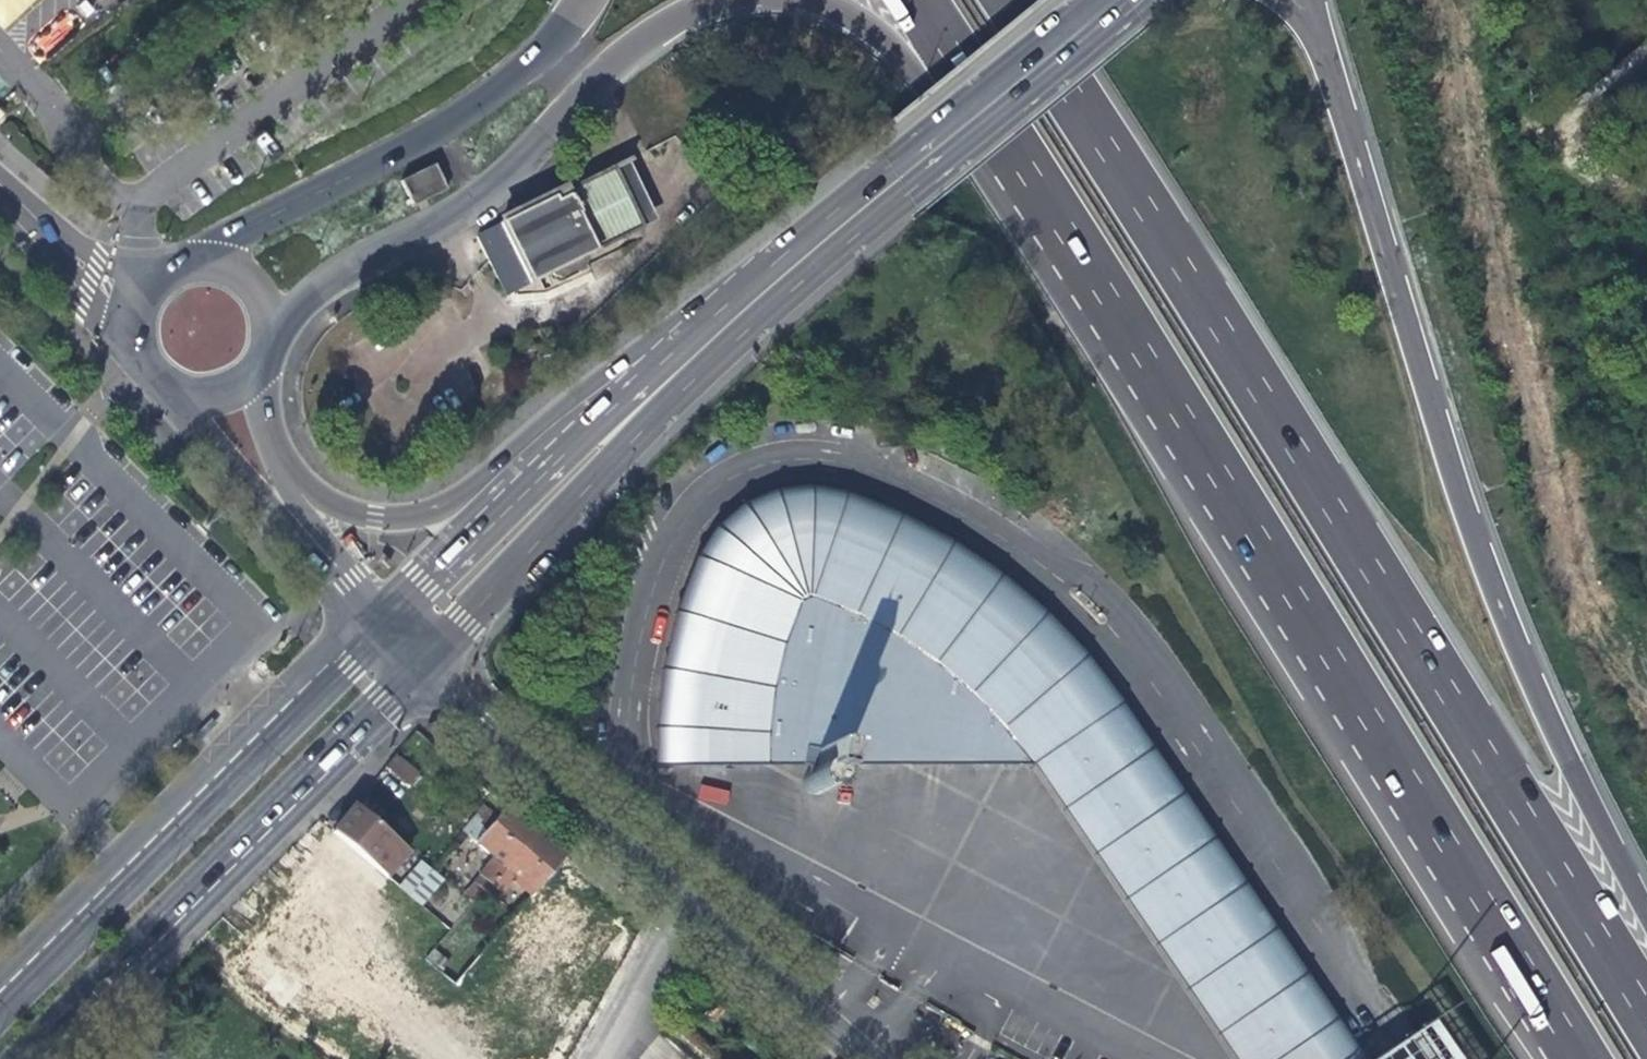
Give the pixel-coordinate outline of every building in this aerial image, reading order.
[(402,177),(412,202),(448,188),(438,163),(402,177)] [(623,164),(609,172),(531,210),(498,227),(499,229),(513,257),(489,268),(504,299),(550,275),(552,277),(559,280),(579,268),(583,262),(581,259),(655,226),(635,188),(623,164)] [(1252,1058),(1348,1058),(1113,709),(1104,695),(1072,657),(1049,634),(1038,622),(1025,612),(1000,591),(973,571),(959,563),(930,545),(906,532),(898,529),(864,516),(837,509),(819,506),(801,504),(790,504),(780,506),(767,510),(754,516),(746,521),(734,530),(728,536),(721,543),(714,552),(704,576),(690,613),(679,652),(674,678),(671,704),(668,730),(668,757),(757,760),(811,762),(810,773),(811,775),(807,777),(805,781),(804,785),(805,793),(807,796),(810,799),(813,800),(819,801),(825,800),(827,798),(830,795),(832,791),(833,785),(831,780),(826,775),(827,771),(827,767),(832,767),(833,763),(1032,770),(1051,757),(1252,1058)] [(668,772),(810,773),(811,762),(757,760),(668,757),(668,772)] [(1224,1058),(1252,1058),(1051,757),(1032,770),(1224,1058)] [(388,763),(384,769),(406,787),(415,776),(392,758),(388,763)] [(827,771),(1032,770),(833,763),(832,767),(827,767),(827,771)] [(701,785),(698,799),(727,805),(730,791),(701,785)] [(360,797),(352,806),(372,823),(381,812),(360,797)] [(405,850),(372,823),(352,806),(344,816),(331,832),(368,862),(385,876),(405,850)] [(476,875),(488,883),(531,832),(512,816),(502,807),(482,830),(471,843),(490,859),(476,875)] [(467,847),(471,843),(482,830),(473,822),(458,840),(467,847)] [(513,912),(529,893),(561,857),(547,845),(531,832),(488,883),(470,905),(484,915),(496,904),(492,900),(512,877),(518,883),(501,902),(513,912)] [(582,875),(561,857),(529,893),(577,934),(609,898),(582,875)] [(400,889),(418,904),(440,879),(419,868),(400,889)] [(157,972),(141,990),(149,997),(165,980),(157,972)]
